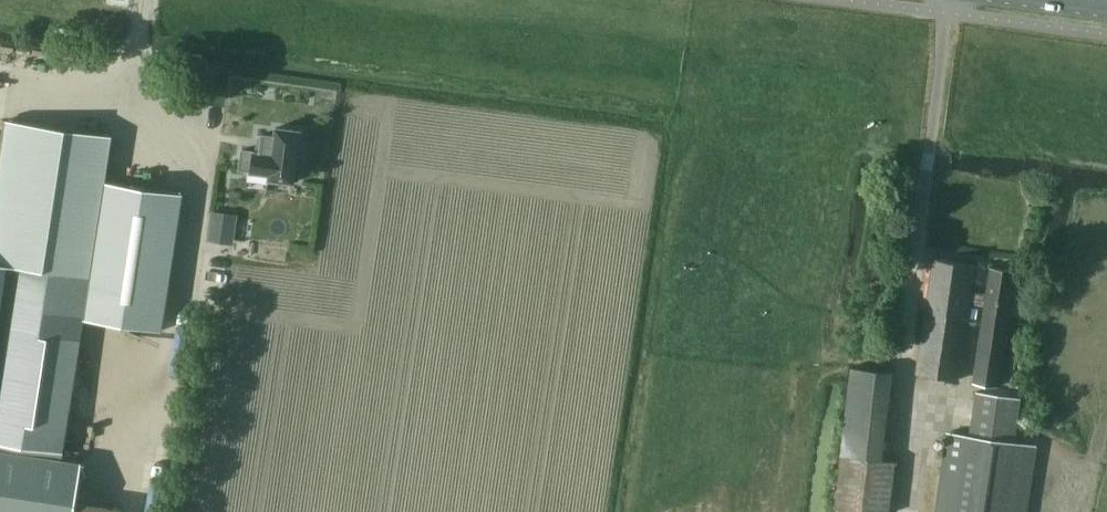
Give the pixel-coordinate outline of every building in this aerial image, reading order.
[(84,462),(63,458),(85,318),(164,330),(185,193),(105,181),(112,135),(66,128),(55,126),(39,124),(7,119),(0,166),(0,511),(76,511),(84,462)] [(264,133),(262,151),(243,149),(241,168),(271,173),(271,178),(299,182),(303,157),(298,156),(302,130),(278,126),(277,134),(264,133)] [(212,211),(209,236),(232,239),(235,214),(212,211)] [(960,379),(971,302),(986,304),(974,381),(1001,385),(1018,270),(992,266),(988,293),(973,291),(977,263),(935,257),(918,373),(960,379)] [(842,506),(892,510),(897,456),(888,455),(896,368),(854,364),(842,506)] [(1013,442),(1019,398),(976,392),(969,436),(946,432),(935,511),(1026,511),(1036,446),(1013,442)] [(123,508),(78,502),(77,511),(123,511),(123,508)]
